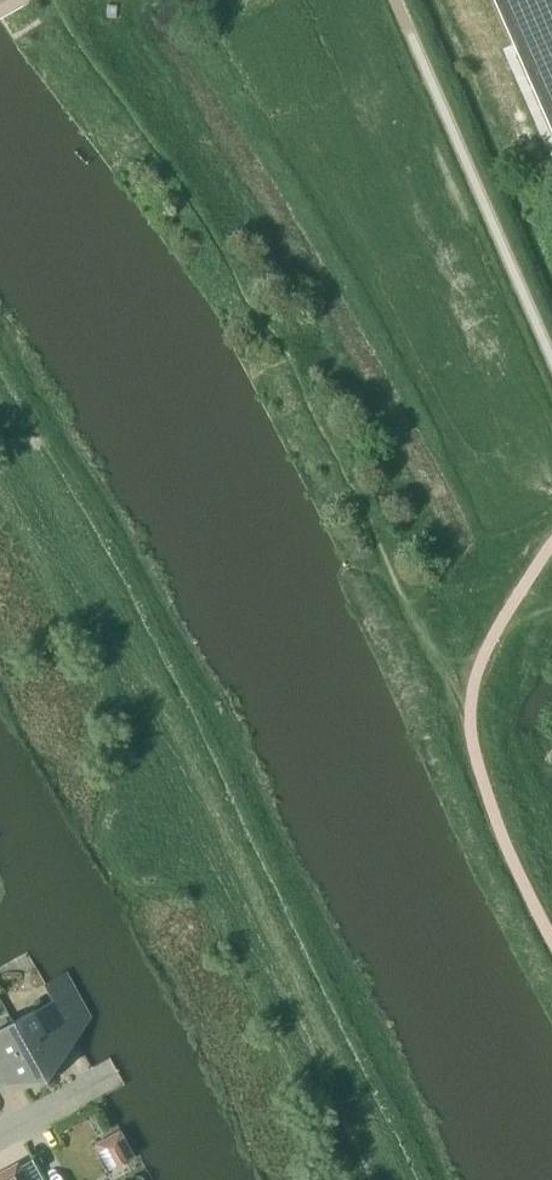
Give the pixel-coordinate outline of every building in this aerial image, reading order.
[(551,134),(551,133),(551,0),(492,0),(551,134)] [(9,1014),(48,1085),(49,1085),(43,1075),(52,1071),(53,1071),(64,1055),(56,1040),(70,1033),(74,1040),(75,1039),(53,999),(13,1021),(9,1014)] [(48,1085),(9,1014),(8,1014),(12,1022),(0,1028),(0,1071),(6,1068),(14,1083),(33,1081),(33,1080),(42,1076),(47,1085),(48,1085)] [(134,1156),(119,1130),(95,1144),(110,1170),(134,1156)] [(17,1165),(0,1174),(0,1179),(25,1179),(17,1165)]
